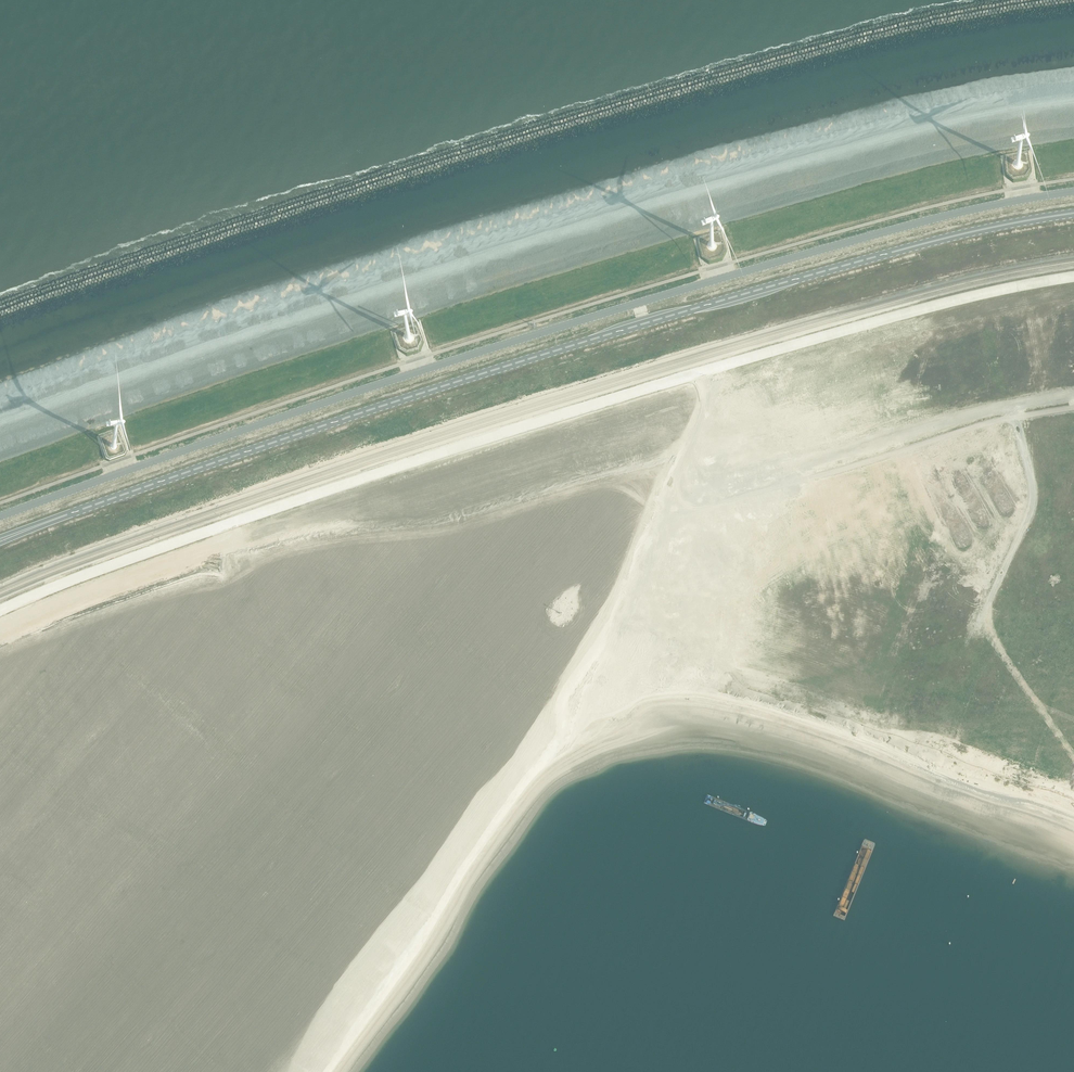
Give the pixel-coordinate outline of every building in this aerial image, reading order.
[(1063,391),(1050,394),(1051,399),(1064,396),(1063,391)] [(950,524),(952,517),(944,514),(943,507),(939,506),(938,510),(941,511),(940,513),(941,523),(932,524),(932,520),(928,520),(926,529),(926,536),(931,537),(933,532),(934,538),(938,538),(940,538),(945,538),(950,524)] [(763,550),(753,553),(755,559),(764,557),(763,550)] [(569,591),(568,598),(576,599),(577,592),(569,591)]
